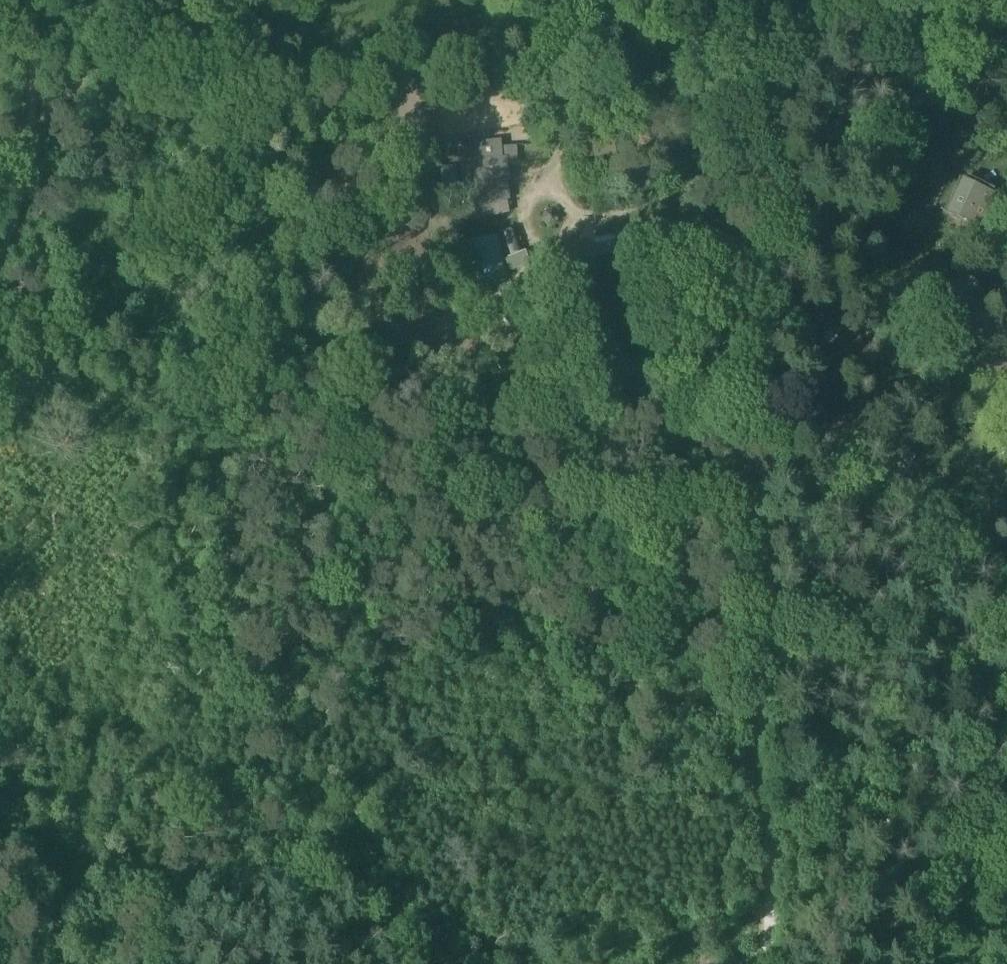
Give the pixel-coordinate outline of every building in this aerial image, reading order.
[(501,160),(482,162),(485,185),(504,183),(503,179),(506,178),(505,168),(502,168),(501,160)] [(977,199),(962,191),(951,214),(976,226),(991,198),(981,193),(977,199)] [(620,246),(601,250),(605,273),(624,270),(620,246)] [(601,250),(577,254),(579,262),(577,263),(578,267),(580,266),(581,278),(605,273),(601,250)]
